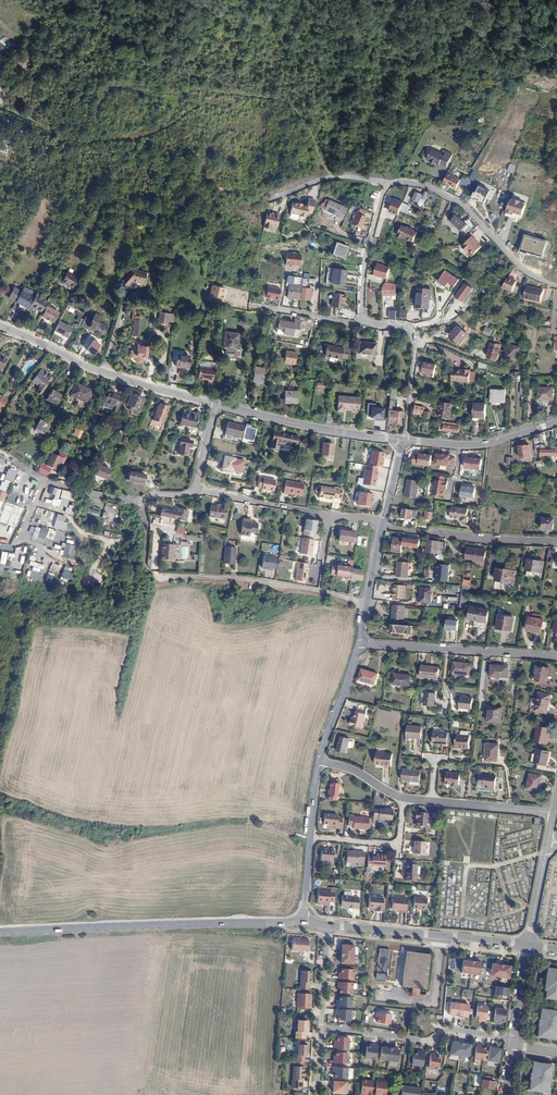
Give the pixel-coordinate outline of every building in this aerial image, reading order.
[(7,46),(10,40),(2,36),(0,40),(0,42),(7,46)] [(438,163),(441,164),(448,167),(454,155),(447,151),(445,155),(434,149),(428,160),(432,162),(433,165),(437,164),(438,163)] [(469,178),(473,181),(477,174),(473,171),(469,178)] [(479,201),(485,204),(488,197),(491,191),(481,186),(477,192),(475,191),(472,198),(477,200),(478,198),(480,200),(479,201)] [(428,193),(424,191),(422,195),(415,191),(411,199),(423,205),(428,193)] [(295,202),(290,201),(288,212),(297,214),(297,215),(298,217),(303,218),(304,217),(305,216),(306,212),(311,213),(314,200),(306,198),(304,204),(299,203),(299,202),(295,201),(295,202)] [(516,211),(524,214),(527,204),(522,202),(522,200),(517,198),(516,200),(513,199),(509,211),(515,213),(516,211)] [(340,205),(329,200),(324,210),(336,215),(344,219),(349,209),(340,205)] [(402,204),(403,203),(394,200),(389,213),(398,216),(399,212),(402,204)] [(399,212),(406,215),(410,207),(402,204),(399,212)] [(263,227),(270,229),(271,226),(276,227),(279,214),(275,213),(274,214),(271,213),(267,212),(263,227)] [(351,224),(360,229),(366,217),(357,212),(351,224)] [(457,214),(451,221),(462,231),(468,225),(457,214)] [(406,239),(409,240),(414,229),(405,226),(405,228),(401,227),(398,235),(403,238),(404,237),(406,238),(406,239)] [(414,229),(409,240),(413,242),(418,231),(414,229)] [(470,249),(475,254),(484,245),(479,241),(477,238),(477,237),(474,234),(465,244),(465,245),(464,246),(469,251),(470,249)] [(543,256),(547,243),(527,237),(522,251),(543,256)] [(336,242),(331,254),(344,259),(348,247),(336,242)] [(286,253),(285,265),(300,266),(300,255),(286,253)] [(385,267),(377,265),(374,276),(387,279),(389,268),(385,267)] [(147,272),(132,269),(120,282),(126,288),(145,284),(147,272)] [(346,270),(332,269),(330,284),(344,286),(346,270)] [(448,283),(454,287),(459,279),(445,270),(437,282),(445,287),(448,283)] [(77,277),(67,271),(61,280),(72,287),(77,277)] [(518,281),(510,277),(503,288),(514,292),(518,281)] [(473,288),(466,283),(456,297),(464,302),(473,288)] [(287,298),(300,299),(301,286),(289,284),(287,298)] [(386,295),(397,295),(397,284),(388,284),(382,287),(382,291),(386,291),(386,295)] [(209,297),(223,300),(224,294),(223,294),(224,288),(212,285),(209,297)] [(21,292),(34,298),(35,295),(36,293),(24,286),(21,291),(21,292)] [(281,289),(268,286),(266,296),(279,299),(281,289)] [(528,286),(525,298),(542,302),(544,290),(528,286)] [(8,298),(15,302),(21,292),(21,291),(14,287),(8,298)] [(300,299),(311,300),(312,289),(301,288),(300,299)] [(431,290),(418,289),(417,308),(429,309),(431,290)] [(19,306),(28,310),(30,305),(34,298),(21,292),(15,302),(20,305),(19,306)] [(346,296),(333,294),(331,308),(342,309),(343,301),(345,301),(346,296)] [(30,305),(42,311),(44,306),(47,301),(35,295),(34,298),(30,305)] [(46,307),(43,314),(42,316),(46,317),(45,318),(50,320),(50,319),(54,321),(59,311),(47,305),(46,307)] [(169,312),(161,310),(159,319),(167,321),(169,312)] [(95,314),(92,319),(88,327),(101,333),(104,325),(97,322),(100,316),(95,314)] [(92,319),(86,316),(81,326),(87,329),(88,327),(92,319)] [(59,320),(55,329),(67,336),(72,326),(59,320)] [(295,327),(295,323),(279,320),(277,329),(283,330),(283,334),(292,336),(293,328),(298,328),(299,327),(295,327)] [(457,326),(450,334),(455,338),(453,340),(461,345),(469,335),(457,326)] [(238,334),(225,332),(223,348),(237,349),(238,334)] [(139,352),(138,356),(144,357),(144,353),(147,353),(147,343),(140,342),(140,337),(134,337),(132,352),(139,352)] [(271,338),(261,337),(259,345),(264,346),(265,342),(270,343),(271,338)] [(376,343),(359,342),(358,353),(375,355),(376,343)] [(497,345),(491,343),(487,357),(497,360),(499,354),(502,355),(503,350),(496,349),(497,345)] [(341,359),(343,348),(327,345),(325,356),(341,359)] [(520,347),(510,345),(507,357),(516,360),(520,347)] [(285,350),(284,363),(295,365),(297,351),(285,350)] [(188,353),(177,352),(175,364),(187,365),(188,353)] [(437,365),(425,362),(423,373),(430,374),(430,376),(433,377),(437,365)] [(214,368),(199,366),(198,379),(213,380),(214,368)] [(33,383),(42,371),(41,370),(32,382),(33,383)] [(464,371),(461,371),(457,370),(457,371),(452,371),(451,381),(469,383),(470,370),(465,370),(464,371)] [(46,373),(42,371),(33,383),(38,386),(46,375),(45,374),(46,373)] [(263,375),(254,373),(252,381),(262,383),(263,375)] [(52,378),(47,374),(46,375),(38,386),(37,392),(40,395),(52,378)] [(90,392),(75,385),(70,396),(85,403),(90,392)] [(390,387),(387,423),(399,424),(400,417),(403,417),(403,411),(391,410),(392,406),(394,406),(394,400),(396,400),(397,388),(390,387)] [(553,388),(538,388),(538,400),(552,400),(553,388)] [(61,395),(51,390),(46,400),(56,405),(61,395)] [(505,390),(490,390),(490,402),(505,402),(505,390)] [(114,405),(112,410),(117,411),(122,397),(115,395),(115,394),(108,392),(105,402),(114,405)] [(131,392),(126,403),(130,405),(139,409),(144,398),(131,392)] [(346,404),(346,408),(353,409),(353,411),(358,412),(361,398),(340,394),(338,402),(346,404)] [(297,397),(284,395),(284,403),(297,404),(297,397)] [(440,411),(451,413),(452,403),(439,401),(439,408),(440,408),(440,411)] [(343,407),(346,408),(346,404),(338,402),(337,409),(342,410),(343,407)] [(168,407),(158,403),(152,420),(161,424),(168,407)] [(485,404),(474,403),(473,416),(473,417),(485,418),(485,404)] [(424,410),(425,408),(414,405),(412,412),(423,414),(422,417),(428,418),(429,411),(424,410)] [(385,408),(372,407),(371,418),(384,420),(385,408)] [(450,419),(451,413),(440,411),(440,412),(439,417),(450,419)] [(199,416),(184,412),(181,422),(196,426),(199,416)] [(46,425),(36,421),(31,432),(41,436),(46,425)] [(458,433),(460,424),(440,421),(439,430),(458,433)] [(240,438),(243,426),(227,423),(225,435),(240,438)] [(256,429),(245,427),(242,439),(253,441),(256,429)] [(79,439),(83,432),(75,428),(71,436),(79,439)] [(298,437),(273,431),(270,448),(278,450),(279,442),(291,445),(291,447),(296,448),(298,437)] [(192,440),(182,438),(179,452),(188,454),(189,447),(191,447),(192,440)] [(334,445),(323,444),(321,455),(333,457),(334,445)] [(530,445),(518,446),(520,458),(531,457),(530,445)] [(555,447),(555,450),(540,449),(540,452),(540,455),(556,455),(556,447),(555,447)] [(369,465),(377,467),(382,468),(383,462),(382,462),(382,458),(383,453),(372,451),(369,465)] [(60,457),(50,452),(45,463),(55,468),(60,457)] [(431,466),(432,455),(420,453),(420,455),(414,454),(412,463),(431,466)] [(453,467),(454,458),(450,457),(450,456),(445,455),(442,455),(442,454),(437,454),(436,464),(453,467)] [(241,473),(243,460),(235,459),(235,458),(224,456),(222,470),(233,472),(233,471),(241,473)] [(481,469),(482,459),(466,457),(465,468),(481,469)] [(51,467),(42,463),(38,470),(47,474),(51,467)] [(107,469),(97,464),(92,475),(101,480),(107,469)] [(369,465),(366,465),(363,484),(374,486),(376,476),(377,477),(378,472),(376,472),(377,467),(369,465)] [(17,471),(7,468),(3,480),(13,483),(17,471)] [(145,475),(129,472),(127,480),(144,483),(145,475)] [(276,480),(260,478),(258,488),(262,488),(262,489),(274,491),(276,480)] [(406,492),(406,496),(417,498),(419,481),(409,479),(407,492),(406,492)] [(448,481),(444,480),(436,479),(434,479),(432,495),(444,496),(445,489),(447,489),(448,481)] [(304,484),(286,481),(283,493),(288,494),(288,493),(302,495),(304,484)] [(332,498),(337,499),(339,488),(334,487),(334,489),(320,486),(318,498),(320,500),(322,500),(324,499),(324,498),(328,499),(332,500),(332,498)] [(476,488),(462,486),(461,496),(475,498),(476,488)] [(71,493),(51,488),(49,494),(54,495),(51,505),(67,509),(71,493)] [(372,498),(373,499),(374,494),(360,492),(357,505),(370,507),(371,502),(372,498)] [(227,507),(221,506),(220,507),(216,506),(211,506),(209,517),(226,519),(227,507)] [(451,515),(468,518),(468,517),(467,516),(468,509),(452,507),(451,515)] [(96,518),(98,514),(88,508),(86,513),(96,518)] [(413,510),(402,508),(401,519),(407,520),(408,518),(412,519),(413,510)] [(22,520),(26,512),(19,509),(15,517),(22,520)] [(161,516),(186,522),(189,511),(178,509),(177,513),(174,512),(175,511),(166,509),(166,510),(162,510),(161,516)] [(433,512),(425,510),(424,518),(432,520),(433,512)] [(65,517),(57,515),(54,528),(65,532),(68,523),(64,522),(65,517)] [(554,519),(541,517),(540,528),(552,530),(554,519)] [(318,521),(307,519),(304,534),(314,536),(315,532),(316,532),(318,521)] [(253,523),(243,522),(241,535),(249,536),(250,532),(257,533),(258,524),(253,523)] [(178,523),(176,533),(183,535),(185,524),(178,523)] [(49,529),(39,525),(34,537),(44,540),(49,529)] [(356,543),(358,533),(354,532),(355,530),(349,530),(349,531),(346,531),(341,530),(339,540),(352,543),(356,543)] [(392,552),(402,553),(403,545),(403,539),(394,537),(392,552)] [(312,540),(303,538),(300,553),(312,555),(314,543),(312,543),(312,540)] [(420,540),(403,538),(403,539),(403,545),(419,548),(420,540)] [(444,561),(446,542),(428,540),(427,542),(426,542),(425,545),(427,546),(426,552),(440,554),(439,560),(444,561)] [(74,547),(66,544),(62,557),(71,559),(74,547)] [(174,545),(162,544),(161,560),(173,560),(174,545)] [(486,550),(467,547),(466,558),(474,559),(473,561),(485,562),(486,550)] [(223,564),(234,565),(235,549),(224,548),(223,564)] [(266,568),(273,569),(275,558),(264,556),(262,568),(262,569),(265,569),(266,568)] [(544,561),(527,559),(525,570),(542,573),(544,561)] [(396,576),(408,577),(409,562),(398,561),(396,576)] [(308,563),(299,562),(295,579),(306,581),(308,567),(307,567),(308,563)] [(448,581),(449,565),(438,564),(437,576),(436,576),(436,580),(448,581)] [(351,569),(352,568),(347,567),(346,568),(342,567),(342,566),(337,565),(337,566),(331,565),(329,574),(350,578),(351,569)] [(515,584),(517,571),(497,568),(495,580),(515,584)] [(74,574),(64,569),(61,576),(71,580),(74,574)] [(363,571),(351,569),(350,578),(350,580),(361,581),(363,571)] [(396,585),(395,598),(406,598),(407,585),(396,585)] [(465,610),(468,594),(469,587),(463,586),(459,609),(460,609),(465,610)] [(431,603),(432,588),(421,588),(420,602),(431,603)] [(404,619),(405,606),(393,605),(392,619),(404,619)] [(489,609),(471,606),(469,619),(474,620),(473,627),(485,629),(489,609)] [(512,631),(515,617),(499,614),(496,628),(512,631)] [(544,619),(540,619),(532,617),(529,617),(526,630),(542,633),(544,619)] [(411,633),(411,626),(391,625),(390,632),(411,633)] [(470,675),(472,664),(454,662),(453,673),(470,675)] [(420,677),(433,678),(434,668),(431,668),(431,666),(421,665),(420,677)] [(508,678),(509,666),(491,665),(491,677),(508,678)] [(547,683),(550,668),(538,666),(535,680),(547,683)] [(378,674),(362,669),(359,680),(375,685),(378,674)] [(410,687),(411,675),(394,673),(393,685),(410,687)] [(550,695),(538,692),(535,711),(547,714),(549,708),(548,707),(550,695)] [(435,706),(436,694),(426,693),(425,705),(435,706)] [(472,709),(473,699),(460,697),(459,707),(472,709)] [(503,708),(489,706),(487,721),(501,723),(503,708)] [(365,714),(355,712),(354,719),(351,719),(350,724),(362,727),(365,714)] [(423,727),(408,725),(407,736),(414,737),(414,738),(422,739),(423,727)] [(550,729),(538,726),(535,741),(547,744),(550,729)] [(448,733),(434,731),(433,743),(448,744),(448,733)] [(463,747),(463,748),(469,749),(470,736),(457,735),(456,746),(463,747)] [(349,738),(340,736),(336,751),(346,753),(349,738)] [(498,762),(499,745),(487,744),(486,752),(487,752),(486,761),(498,762)] [(547,766),(550,752),(537,749),(534,763),(547,766)] [(376,764),(383,765),(386,765),(386,766),(392,767),(393,754),(377,752),(376,764)] [(421,771),(403,769),(402,780),(420,782),(421,771)] [(460,773),(447,772),(445,783),(454,784),(453,786),(458,786),(458,785),(459,785),(460,773)] [(539,792),(542,776),(530,774),(527,789),(539,792)] [(497,777),(481,775),(480,784),(490,785),(489,790),(495,791),(497,777)] [(328,792),(327,800),(336,801),(336,796),(337,796),(339,784),(330,783),(329,792),(328,792)] [(387,810),(374,809),(373,822),(376,822),(376,820),(378,820),(378,822),(383,822),(383,820),(392,821),(393,809),(387,809),(387,810)] [(417,818),(417,826),(427,827),(428,813),(418,812),(417,813),(416,813),(415,818),(416,818),(417,818)] [(337,828),(338,828),(341,818),(337,817),(337,815),(324,814),(323,824),(328,825),(331,825),(331,826),(337,827),(337,828)] [(369,819),(349,817),(349,826),(353,827),(353,828),(368,830),(369,819)] [(426,842),(415,841),(414,854),(425,855),(426,842)] [(334,850),(329,849),(329,851),(322,850),(321,860),(327,861),(327,866),(333,866),(334,850)] [(358,862),(365,862),(366,853),(359,852),(359,853),(356,853),(353,852),(348,851),(347,862),(358,863),(358,862)] [(376,856),(368,856),(367,866),(372,866),(372,864),(386,865),(386,857),(380,856),(381,854),(376,854),(376,856)] [(418,861),(408,860),(408,864),(407,864),(406,870),(408,870),(407,873),(407,880),(417,881),(418,865),(417,865),(418,861)] [(334,902),(335,892),(335,888),(332,888),(331,892),(319,891),(318,902),(330,903),(330,902),(334,902)] [(420,906),(427,907),(428,897),(415,896),(414,907),(420,908),(420,906)] [(350,907),(350,909),(358,909),(359,898),(344,897),(343,907),(350,907)] [(377,911),(376,912),(383,912),(385,899),(371,897),(369,907),(377,908),(377,911)] [(392,910),(397,910),(400,910),(407,911),(408,899),(393,898),(392,910)] [(309,940),(293,939),(292,950),(309,951),(309,940)] [(341,951),(340,955),(354,955),(355,946),(342,946),(342,949),(342,951),(341,951)] [(390,950),(380,949),(376,979),(390,981),(391,972),(388,972),(390,950)] [(430,955),(406,952),(402,986),(403,986),(410,997),(425,999),(430,955)] [(354,955),(340,955),(340,959),(341,959),(341,961),(341,964),(354,965),(354,955)] [(470,974),(472,960),(468,960),(468,961),(466,961),(463,960),(461,973),(470,974)] [(476,961),(472,960),(470,974),(479,975),(481,963),(478,962),(476,962),(476,961)] [(499,978),(501,964),(497,963),(497,965),(496,964),(492,964),(490,976),(499,978)] [(505,964),(501,964),(499,978),(508,979),(510,966),(507,966),(505,966),(505,964)] [(544,982),(543,991),(545,991),(544,999),(556,1001),(556,970),(546,968),(545,976),(544,982)] [(339,974),(339,979),(354,980),(354,970),(342,969),(342,973),(342,974),(339,974)] [(302,970),(301,989),(309,990),(309,983),(312,983),(313,971),(302,970)] [(340,990),(340,994),(352,994),(353,989),(353,983),(339,983),(338,987),(340,987),(340,990)] [(498,987),(496,987),(495,995),(493,994),(493,999),(501,1000),(501,996),(508,997),(509,993),(507,993),(507,989),(498,987)] [(299,993),(298,1007),(311,1008),(312,994),(299,993)] [(340,1002),(337,1002),(337,1007),(352,1008),(352,998),(340,997),(340,1001),(340,1002)] [(454,1017),(458,1018),(460,1004),(451,1003),(449,1015),(452,1016),(454,1016),(454,1017)] [(460,1004),(458,1018),(462,1018),(462,1017),(464,1017),(467,1018),(469,1005),(460,1004)] [(480,1021),(485,1022),(487,1007),(477,1006),(475,1018),(479,1019),(480,1019),(480,1021)] [(493,1023),(497,1024),(498,1021),(501,1022),(504,1022),(506,1010),(495,1009),(493,1023)] [(540,1009),(539,1021),(538,1021),(537,1026),(538,1026),(536,1038),(555,1040),(556,1028),(556,1012),(540,1009)] [(351,1011),(337,1010),(337,1014),(339,1014),(339,1017),(339,1021),(351,1021),(351,1011)] [(378,1017),(378,1019),(377,1023),(390,1025),(391,1015),(376,1012),(376,1017),(378,1017)] [(309,1032),(309,1028),(309,1021),(299,1020),(299,1032),(309,1032)] [(337,1044),(335,1044),(335,1049),(349,1049),(350,1038),(337,1038),(337,1041),(337,1044)] [(460,1055),(461,1042),(458,1042),(457,1043),(456,1043),(452,1042),(450,1055),(459,1056),(460,1055)] [(465,1043),(461,1042),(460,1055),(459,1056),(469,1057),(470,1045),(467,1045),(465,1044),(465,1043)] [(376,1060),(378,1046),(373,1045),(373,1047),(370,1047),(367,1046),(365,1058),(376,1060)] [(484,1061),(486,1048),(482,1048),(480,1048),(481,1045),(476,1045),(474,1059),(484,1061)] [(299,1063),(305,1063),(306,1057),(308,1057),(309,1046),(300,1046),(299,1063)] [(388,1061),(390,1047),(387,1047),(386,1048),(385,1048),(381,1047),(379,1060),(388,1061)] [(395,1048),(390,1047),(388,1061),(398,1062),(399,1050),(396,1049),(394,1049),(395,1048)] [(500,1049),(496,1049),(494,1049),(494,1047),(490,1047),(488,1061),(498,1063),(500,1049)] [(424,1053),(420,1052),(420,1054),(417,1054),(413,1053),(412,1065),(422,1067),(424,1053)] [(337,1053),(336,1056),(336,1059),(334,1059),(334,1063),(348,1064),(349,1053),(337,1053)] [(435,1056),(435,1054),(430,1053),(428,1068),(438,1070),(440,1057),(436,1056),(435,1056)] [(547,1094),(551,1065),(532,1063),(531,1074),(530,1074),(529,1079),(530,1079),(528,1091),(547,1094)] [(293,1081),(293,1089),(303,1089),(304,1081),(304,1077),(306,1077),(306,1072),(305,1072),(305,1068),(295,1067),(294,1081),(293,1081)] [(348,1068),(333,1067),(333,1072),(335,1072),(335,1074),(335,1078),(348,1078),(348,1068)] [(489,1081),(489,1077),(481,1076),(481,1080),(482,1080),(481,1088),(493,1090),(493,1086),(495,1086),(495,1082),(489,1081)] [(373,1082),(362,1080),(361,1094),(364,1094),(365,1094),(365,1093),(368,1093),(372,1094),(373,1082)] [(347,1082),(333,1082),(332,1086),(334,1086),(333,1089),(333,1092),(347,1093),(347,1082)] [(376,1082),(375,1094),(386,1094),(387,1083),(376,1082)] [(411,1087),(402,1086),(401,1094),(410,1094),(411,1087)]
